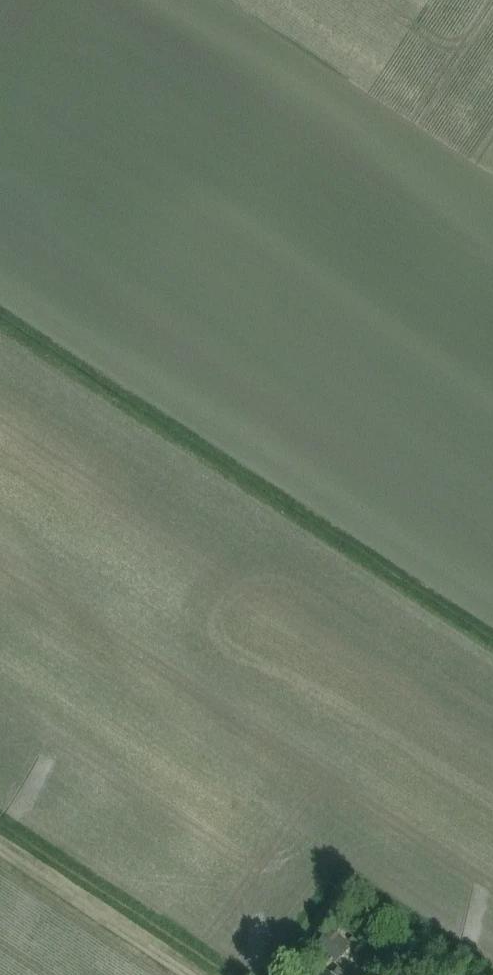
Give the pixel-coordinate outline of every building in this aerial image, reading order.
[(327,928),(315,944),(337,960),(349,944),(327,928)] [(331,965),(326,972),(315,964),(307,974),(344,974),(331,965)]
